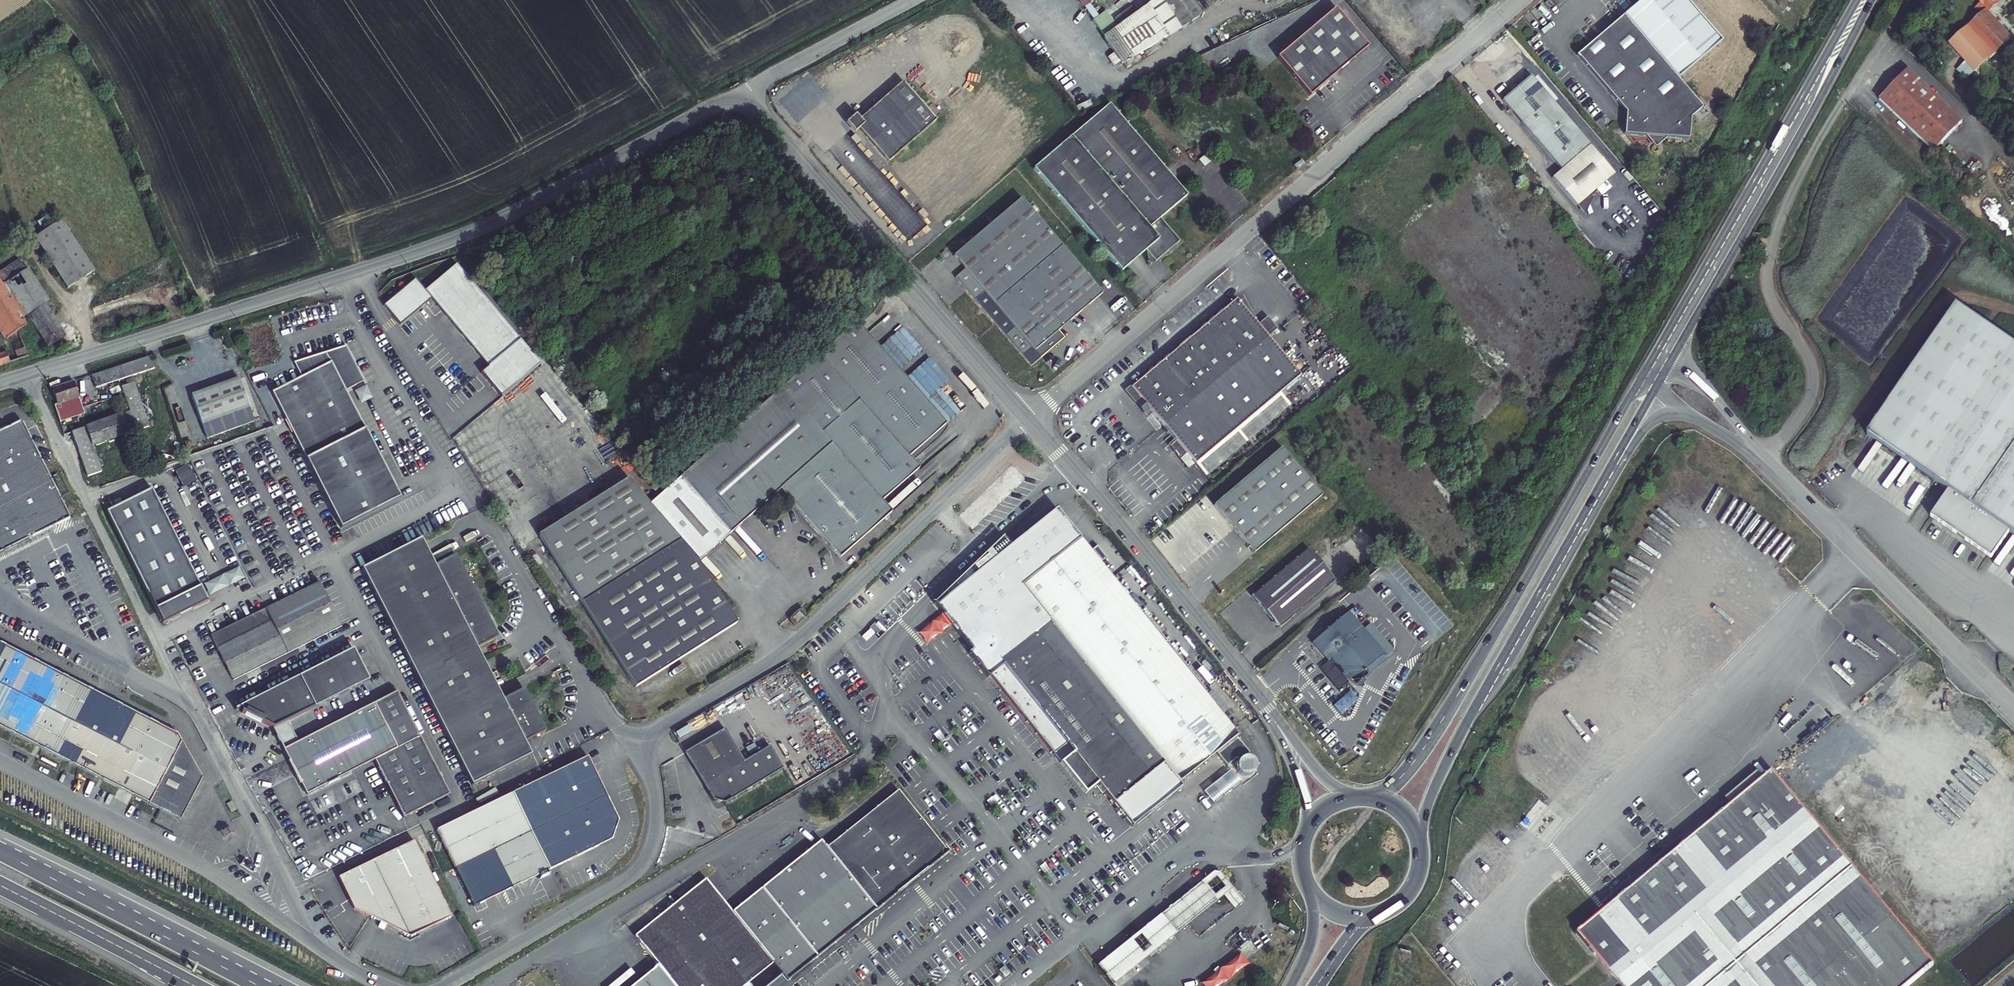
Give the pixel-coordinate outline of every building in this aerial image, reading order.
[(1104,38),(1121,65),(1180,29),(1161,0),(1154,0),(1104,38)] [(1192,0),(1161,0),(1180,29),(1202,14),(1192,0)] [(1624,14),(1678,80),(1721,44),(1685,0),(1641,0),(1624,14)] [(1981,3),(1976,8),(1982,15),(1971,25),(1999,53),(2010,42),(1988,18),(1990,16),(1991,12),(1998,6),(1993,0),(1978,0),(1981,3)] [(1098,14),(1093,5),(1087,8),(1098,30),(1112,23),(1106,10),(1098,14)] [(1129,5),(1118,12),(1122,18),(1133,11),(1129,5)] [(1335,9),(1278,58),(1310,96),(1367,47),(1335,9)] [(1678,80),(1624,14),(1577,54),(1625,111),(1623,132),(1645,135),(1666,137),(1688,139),(1690,117),(1701,108),(1678,80)] [(1962,123),(1908,71),(1880,100),(1934,153),(1962,123)] [(1562,114),(1531,79),(1503,103),(1563,172),(1553,180),(1577,209),(1596,193),(1615,176),(1567,120),(1562,114)] [(854,125),(883,159),(931,117),(902,83),(854,125)] [(1110,104),(1088,122),(1108,147),(1164,214),(1187,195),(1110,104)] [(931,117),(883,159),(887,164),(935,122),(931,117)] [(1088,122),(1034,168),(1121,272),(1146,251),(1156,262),(1180,242),(1160,218),(1164,214),(1108,147),(1088,122)] [(1666,137),(1645,135),(1655,145),(1666,137)] [(1304,164),(1301,159),(1293,166),(1296,169),(1301,166),(1304,164)] [(1585,218),(1596,193),(1577,209),(1585,218)] [(1102,294),(1050,232),(1021,198),(954,255),(965,268),(955,277),(961,284),(985,312),(1005,336),(1004,337),(1030,368),(1064,339),(1063,339),(1065,337),(1059,331),(1073,319),(1102,294)] [(65,221),(38,238),(70,290),(97,273),(65,221)] [(136,256),(147,250),(143,241),(131,247),(136,256)] [(481,370),(501,395),(540,361),(456,262),(425,288),(415,276),(383,303),(400,323),(431,296),(488,364),(481,370)] [(28,269),(11,278),(30,311),(25,314),(29,322),(43,351),(70,344),(45,305),(48,303),(47,300),(28,269)] [(7,272),(1,277),(4,283),(11,278),(7,272)] [(9,335),(26,324),(22,316),(25,314),(30,311),(11,278),(4,283),(1,277),(0,277),(0,319),(9,335)] [(1259,327),(1236,300),(1125,393),(1148,421),(1154,416),(1164,429),(1271,340),(1267,336),(1277,328),(1269,318),(1259,327)] [(1954,305),(1864,435),(1946,492),(1929,517),(1990,559),(2008,532),(2013,536),(2013,347),(1954,305)] [(15,344),(6,347),(11,360),(43,351),(29,322),(26,324),(9,335),(15,344)] [(855,322),(679,477),(729,534),(778,490),(838,558),(850,548),(890,513),(880,502),(917,470),(907,458),(944,426),(855,322)] [(1302,377),(1271,340),(1164,429),(1175,442),(1169,447),(1189,471),(1195,466),(1206,480),(1292,408),(1281,395),(1302,377)] [(338,525),(395,496),(344,390),(363,379),(345,345),(291,362),(299,377),(271,392),(338,525)] [(11,360),(6,347),(0,350),(0,364),(11,360)] [(95,387),(154,368),(150,356),(92,375),(95,387)] [(191,394),(205,437),(252,421),(238,378),(191,394)] [(86,413),(84,404),(74,382),(52,389),(53,392),(52,392),(53,396),(54,396),(57,403),(55,404),(60,421),(79,415),(86,413)] [(149,426),(135,382),(121,387),(129,411),(135,430),(149,426)] [(129,411),(86,427),(92,446),(135,430),(129,411)] [(21,420),(0,431),(0,553),(69,519),(21,420)] [(73,432),(88,476),(102,472),(92,446),(86,427),(73,432)] [(1282,447),(1213,506),(1254,553),(1322,495),(1282,447)] [(182,485),(195,480),(190,469),(178,474),(182,485)] [(729,534),(679,477),(647,505),(628,479),(538,534),(632,687),(730,626),(697,562),(729,534)] [(108,510),(164,623),(209,601),(153,488),(108,510)] [(1182,785),(1178,781),(1215,751),(1227,765),(1236,757),(1239,760),(1245,755),(1247,753),(1234,736),(1236,735),(1221,715),(1213,705),(1217,701),(1209,692),(1205,695),(1163,644),(1120,591),(1055,508),(999,553),(992,545),(934,601),(972,649),(970,650),(989,674),(992,672),(1055,751),(1068,741),(1075,749),(1062,759),(1087,790),(1099,781),(1134,823),(1182,785)] [(1307,548),(1251,595),(1279,629),(1288,620),(1288,619),(1334,580),(1307,548)] [(428,550),(369,580),(473,786),(532,756),(525,742),(546,732),(525,690),(504,701),(478,648),(499,638),(457,556),(436,566),(428,550)] [(1109,567),(1105,561),(1101,564),(1106,570),(1109,567)] [(320,581),(266,608),(288,653),(342,626),(320,581)] [(1151,585),(1144,590),(1151,598),(1157,593),(1151,585)] [(266,608),(212,635),(234,680),(288,653),(266,608)] [(1346,610),(1310,639),(1325,657),(1328,655),(1348,679),(1360,669),(1363,673),(1369,668),(1367,664),(1379,654),(1359,630),(1362,628),(1362,627),(1346,610)] [(799,612),(792,619),(795,622),(799,618),(800,618),(802,616),(799,612)] [(1359,630),(1379,654),(1382,658),(1390,652),(1390,648),(1368,621),(1362,627),(1362,628),(1359,630)] [(26,740),(87,772),(180,820),(202,777),(178,734),(130,709),(55,670),(17,650),(0,642),(0,727),(26,740)] [(353,649),(235,709),(236,710),(242,707),(244,712),(242,713),(274,729),(370,681),(353,649)] [(1226,710),(1210,691),(1209,692),(1217,701),(1213,705),(1221,715),(1226,710)] [(397,692),(374,704),(397,749),(375,760),(399,807),(443,784),(397,692)] [(375,760),(397,749),(374,704),(284,750),(307,795),(375,760)] [(728,732),(738,726),(731,713),(720,720),(728,732)] [(723,724),(682,747),(709,796),(721,799),(780,765),(767,743),(741,757),(723,724)] [(436,830),(455,868),(493,849),(530,831),(549,869),(612,839),(619,819),(587,757),(436,830)] [(1772,773),(1600,915),(1597,915),(1576,932),(1575,935),(1590,953),(1593,954),(1620,985),(1677,985),(1732,941),(1747,956),(1777,985),(1795,985),(1796,985),(1853,944),(1870,957),(1896,985),(1909,985),(1933,966),(1772,773)] [(947,852),(898,791),(826,846),(876,908),(899,890),(923,871),(947,852)] [(233,805),(233,804),(232,801),(227,804),(231,812),(235,809),(233,805)] [(530,831),(493,849),(512,887),(549,869),(530,831)] [(820,838),(730,910),(772,962),(786,980),(876,908),(826,846),(820,838)] [(338,877),(354,909),(369,917),(382,894),(429,872),(414,840),(338,877)] [(493,849),(455,868),(473,906),(512,887),(493,849)] [(923,871),(899,890),(903,896),(927,876),(923,871)] [(382,894),(369,917),(410,937),(451,918),(429,872),(382,894)] [(634,936),(658,965),(669,979),(675,985),(743,985),(748,982),(772,962),(730,910),(705,879),(634,936)] [(1201,882),(1097,967),(1111,983),(1215,900),(1201,882)] [(1234,894),(1229,887),(1222,892),(1229,901),(1235,896),(1234,895),(1234,894)] [(1747,956),(1732,941),(1677,985),(1777,985),(1747,956)] [(1870,957),(1853,944),(1796,985),(1795,985),(1896,985),(1870,957)] [(1203,985),(1219,985),(1249,962),(1240,951),(1201,983),(1203,985)] [(658,965),(630,985),(675,985),(669,979),(658,965)] [(1003,974),(1002,975),(1004,977),(1008,974),(1003,967),(1000,970),(1003,974)]
